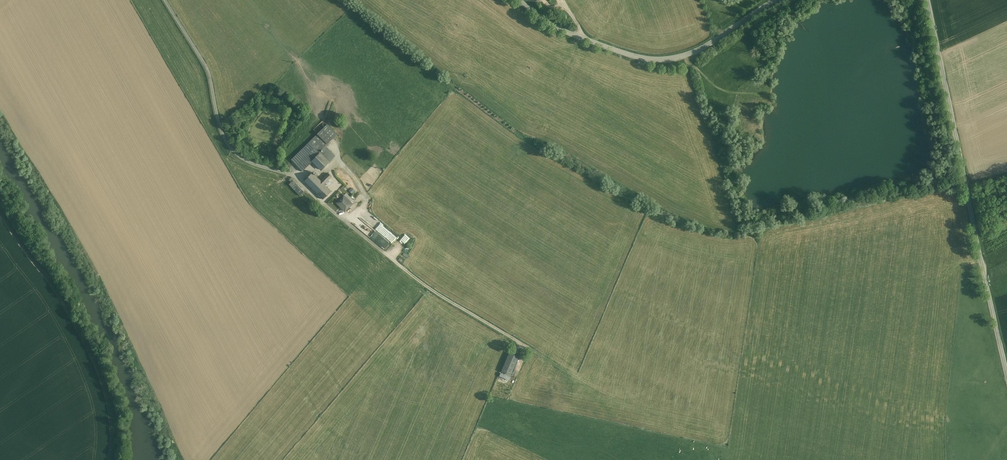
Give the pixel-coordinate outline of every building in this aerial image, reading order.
[(337,135),(327,125),(323,129),(332,139),(337,135)] [(323,129),(318,134),(327,144),(332,139),(323,129)] [(318,134),(309,142),(314,147),(319,152),(324,147),(327,144),(318,134)] [(309,142),(291,160),(296,165),(314,147),(309,142)] [(314,147),(296,165),(302,171),(312,161),(320,153),(319,152),(314,147)] [(333,157),(324,147),(319,152),(326,159),(328,162),(333,157)] [(326,159),(320,153),(312,161),(318,166),(321,170),(329,162),(328,162),(326,159)] [(320,181),(312,172),(304,181),(316,193),(324,185),(324,184),(320,181)] [(331,177),(328,173),(323,178),(327,181),(331,177)] [(298,186),(292,180),(289,184),(294,189),(298,186)] [(324,185),(316,193),(323,199),(331,191),(324,185)] [(298,186),(294,189),(300,195),(304,192),(298,186)] [(352,204),(344,195),(336,203),(345,211),(352,204)] [(518,357),(509,353),(501,371),(511,375),(518,357)]
